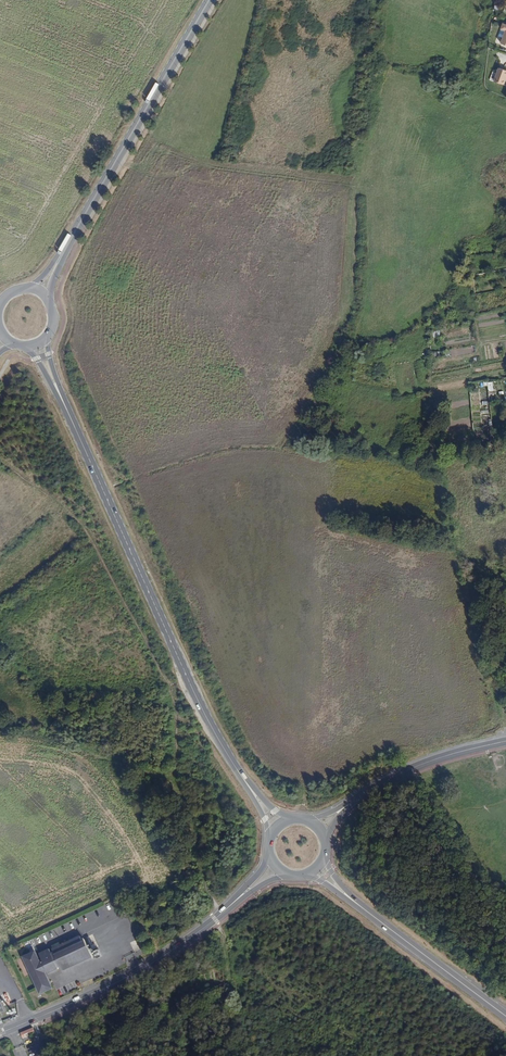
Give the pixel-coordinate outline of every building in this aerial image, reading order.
[(499,69),(497,74),(494,82),(503,85),(505,78),(505,71),(499,69)] [(23,955),(40,993),(52,987),(46,973),(48,971),(50,974),(59,970),(58,967),(61,966),(63,972),(93,958),(85,940),(81,941),(79,937),(53,949),(54,951),(52,952),(50,948),(39,953),(42,959),(40,960),(35,950),(23,955)] [(33,1028),(20,1033),(22,1038),(25,1037),(25,1035),(30,1033),(31,1035),(35,1033),(33,1028)]
